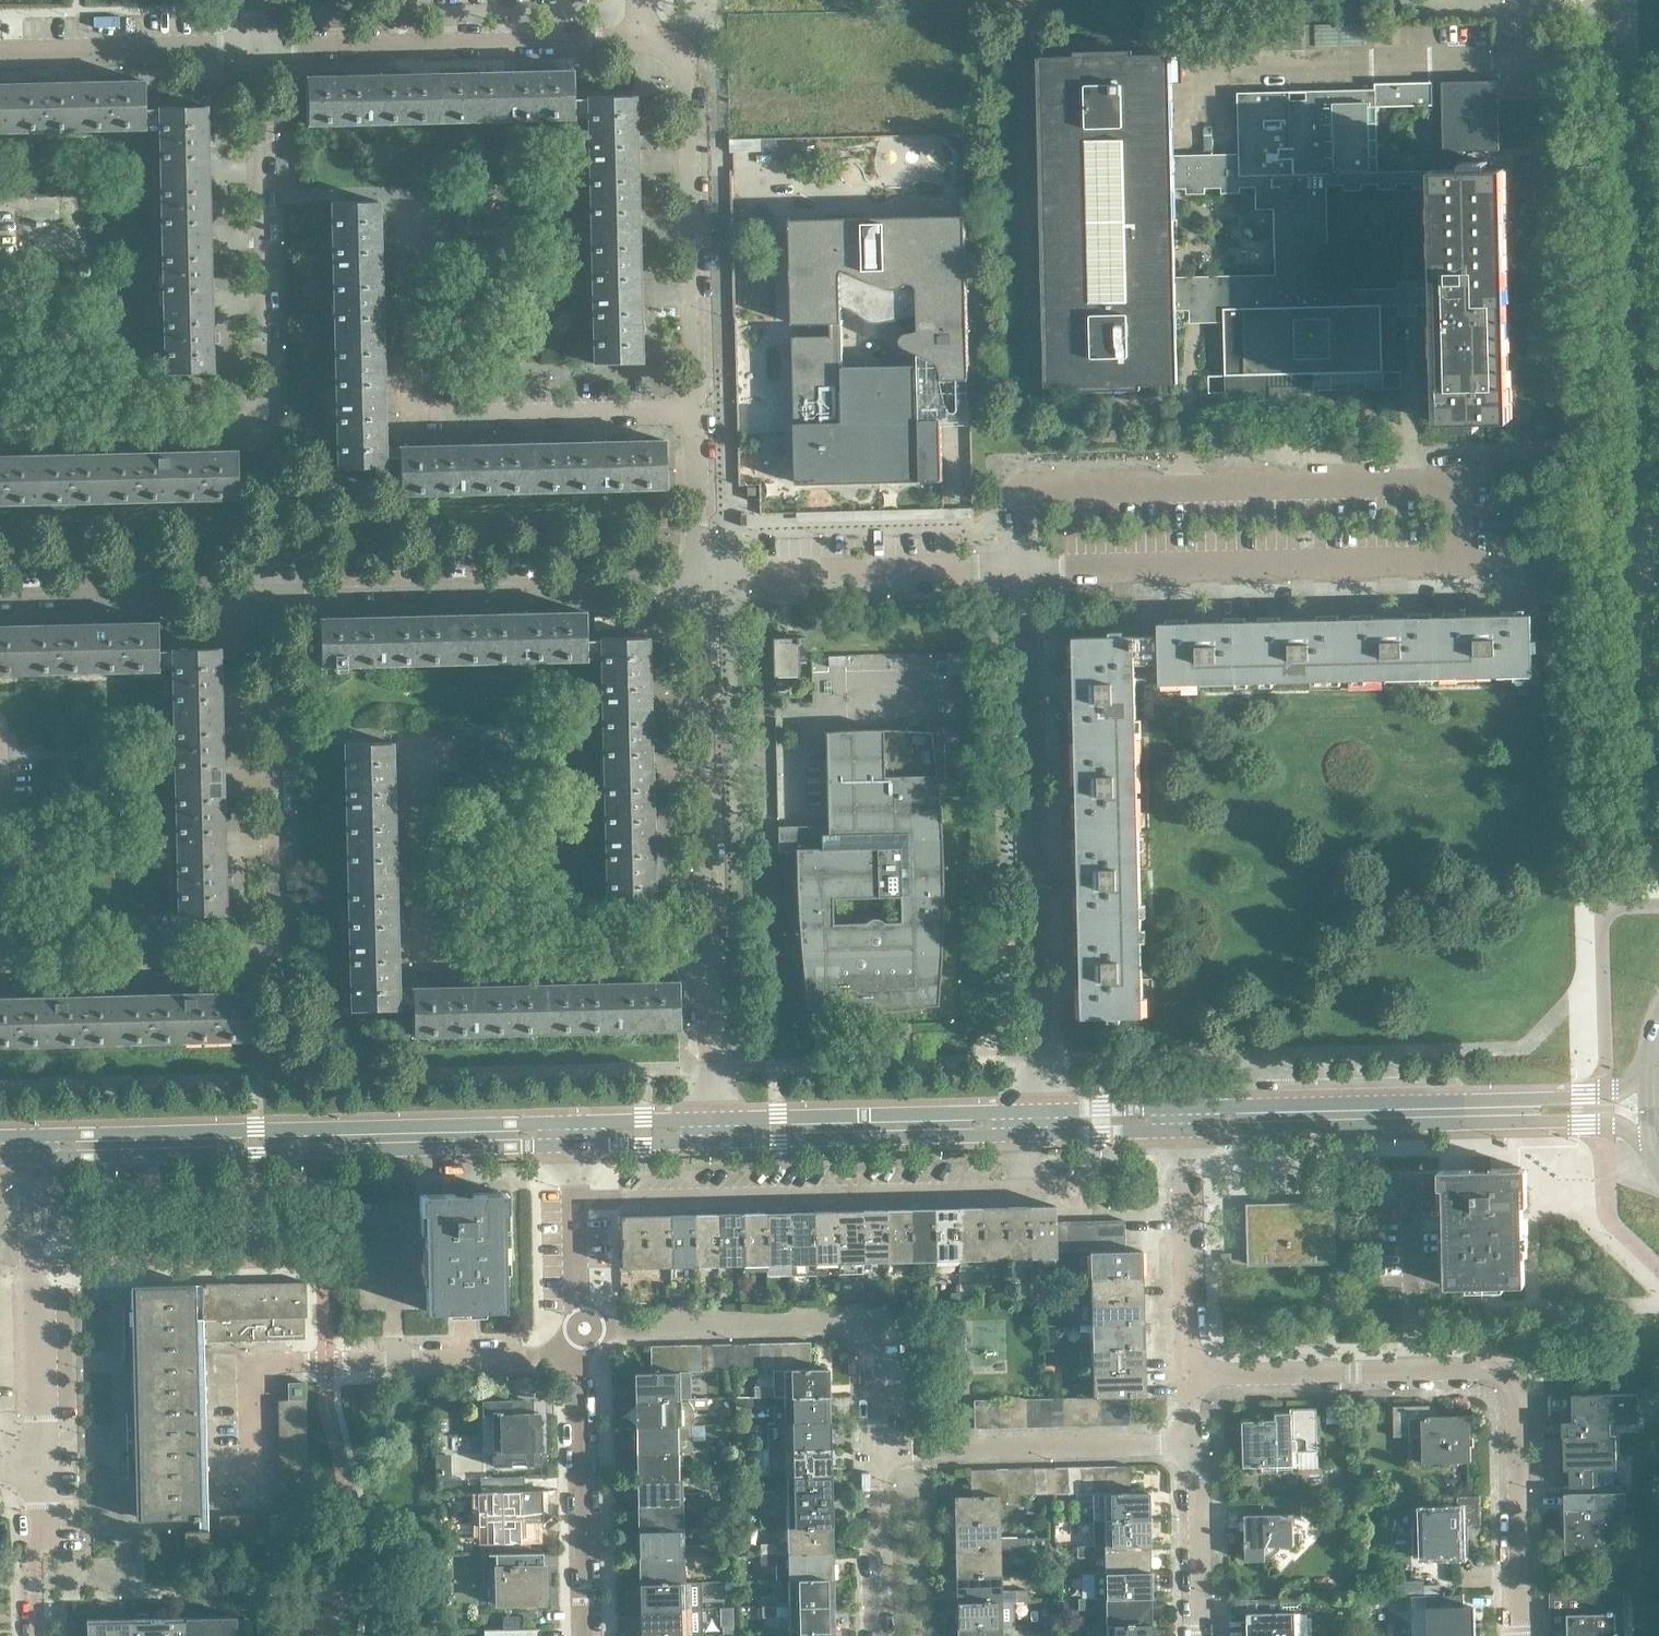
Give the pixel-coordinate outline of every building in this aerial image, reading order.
[(1321,23),(1321,43),(1362,42),(1361,22),(1321,23)] [(1316,50),(1315,25),(1252,27),(1252,52),(1316,50)] [(1239,176),(1239,154),(1168,155),(1166,54),(1042,57),(1050,387),(1174,384),(1172,322),(1172,310),(1190,310),(1190,316),(1208,315),(1208,310),(1243,309),(1245,375),(1292,375),(1383,371),(1401,370),(1399,316),(1418,315),(1417,305),(1439,304),(1442,421),(1454,421),(1454,423),(1480,423),(1480,420),(1506,420),(1500,169),(1489,169),(1488,166),(1464,167),(1464,150),(1500,150),(1499,99),(1498,80),(1442,82),(1442,90),(1432,91),(1434,170),(1378,172),(1239,176)] [(573,118),(571,70),(543,71),(543,67),(532,67),(533,71),(505,72),(506,120),(573,118)] [(506,120),(505,72),(477,73),(477,68),(467,68),(467,73),(439,73),(440,121),(506,120)] [(440,121),(439,73),(411,74),(411,70),(401,70),(401,74),(373,75),(374,123),(440,121)] [(374,123),(373,75),(345,76),(345,71),(335,72),(335,76),(306,77),(307,124),(374,123)] [(144,109),(144,80),(114,81),(114,77),(104,77),(104,81),(77,82),(78,130),(159,128),(159,109),(144,109)] [(78,130),(77,82),(49,83),(49,78),(39,79),(39,83),(11,84),(12,131),(78,130)] [(1381,103),(1413,103),(1413,80),(1381,80),(1381,103)] [(11,84),(0,84),(0,132),(12,131),(11,84)] [(1378,172),(1376,102),(1376,89),(1341,90),(1341,99),(1290,100),(1290,91),(1237,93),(1239,154),(1239,176),(1378,172)] [(639,135),(639,125),(635,125),(634,96),(586,97),(588,164),(636,163),(635,135),(639,135)] [(211,145),(211,135),(207,135),(206,106),(159,107),(159,109),(159,128),(160,174),(208,173),(207,145),(211,145)] [(641,201),(641,191),(636,191),(636,163),(588,164),(590,230),(637,229),(637,201),(641,201)] [(213,211),(213,201),(208,201),(208,173),(160,174),(162,240),(209,239),(208,211),(213,211)] [(384,240),(384,230),(379,230),(378,201),(331,202),(332,269),(380,268),(380,240),(384,240)] [(794,336),(797,484),(944,480),(942,419),(925,419),(925,410),(949,409),(950,410),(951,411),(952,412),(953,413),(954,413),(956,413),(957,413),(958,412),(959,411),(960,409),(961,409),(961,408),(970,379),(966,215),(791,220),(793,324),(831,323),(832,336),(794,336)] [(643,267),(642,257),(638,257),(637,229),(590,230),(591,296),(639,295),(638,267),(643,267)] [(214,277),(214,267),(210,267),(209,239),(162,240),(163,306),(211,305),(210,277),(214,277)] [(385,306),(385,296),(381,296),(380,268),(332,269),(334,335),(382,334),(381,306),(385,306)] [(644,332),(644,322),(639,322),(639,295),(591,296),(593,363),(640,361),(640,332),(644,332)] [(216,343),(216,332),(211,333),(211,305),(163,306),(165,373),(212,372),(212,343),(216,343)] [(387,372),(387,362),(382,362),(382,334),(334,335),(336,401),(383,400),(383,372),(387,372)] [(389,437),(388,427),(384,428),(383,400),(336,401),(337,468),(385,467),(384,446),(384,438),(389,437)] [(665,487),(664,440),(635,440),(635,436),(625,436),(625,441),(597,441),(598,489),(665,487)] [(598,489),(597,441),(569,442),(569,438),(559,438),(559,442),(531,443),(532,490),(598,489)] [(532,490),(531,443),(503,444),(503,439),(493,439),(493,444),(465,444),(467,492),(532,490)] [(467,492),(465,444),(437,445),(437,441),(427,441),(427,445),(398,446),(399,466),(400,494),(467,492)] [(237,497),(236,458),(236,450),(207,451),(207,446),(197,446),(197,451),(169,452),(170,499),(237,497)] [(399,466),(398,446),(384,446),(385,467),(399,466)] [(170,499),(169,452),(141,452),(141,448),(131,448),(131,452),(103,453),(105,501),(170,499)] [(105,501),(103,453),(76,454),(75,449),(65,450),(65,454),(38,455),(39,502),(105,501)] [(38,455),(10,455),(10,451),(0,451),(0,503),(39,502),(38,455)] [(499,511),(499,528),(566,530),(567,513),(499,511)] [(586,659),(584,611),(556,612),(556,607),(545,608),(546,612),(518,613),(519,660),(586,659)] [(519,660),(518,613),(490,613),(490,609),(480,609),(480,614),(452,614),(453,662),(519,660)] [(453,662),(452,614),(424,615),(424,611),(414,611),(414,615),(386,616),(387,664),(453,662)] [(387,664),(386,616),(358,617),(358,612),(348,613),(348,617),(319,618),(320,665),(387,664)] [(1537,652),(1537,640),(1532,640),(1532,614),(1438,617),(1440,678),(1533,676),(1533,652),(1537,652)] [(1440,678),(1438,617),(1345,619),(1347,680),(1440,678)] [(157,648),(157,621),(128,622),(127,618),(117,618),(117,622),(90,623),(91,670),(172,669),(172,648),(157,648)] [(91,670),(90,623),(62,624),(62,619),(52,619),(52,624),(24,625),(25,672),(91,670)] [(1347,680),(1345,619),(1253,621),(1254,682),(1347,680)] [(1254,682),(1253,621),(1159,624),(1159,635),(1123,636),(1123,632),(1110,632),(1110,636),(1074,637),(1076,739),(1138,738),(1136,656),(1160,655),(1160,685),(1254,682)] [(24,625),(0,625),(0,673),(25,672),(24,625)] [(652,676),(652,666),(648,666),(647,637),(599,638),(601,705),(649,704),(648,676),(652,676)] [(807,657),(806,637),(773,638),(773,676),(798,675),(798,658),(807,657)] [(224,686),(224,676),(220,676),(219,647),(172,648),(172,669),(172,682),(173,715),(221,714),(220,686),(224,686)] [(934,662),(966,661),(966,651),(934,651),(934,662)] [(815,653),(816,684),(851,684),(850,672),(909,671),(909,664),(921,664),(921,652),(815,653)] [(654,742),(654,732),(649,732),(649,704),(601,705),(603,771),(650,770),(650,742),(654,742)] [(226,752),(226,742),(221,742),(221,714),(173,715),(175,781),(222,780),(221,752),(226,752)] [(827,833),(778,835),(778,851),(795,851),(796,868),(797,904),(801,958),(803,981),(807,1008),(820,1009),(837,1010),(854,1010),(871,1010),(882,1010),(905,1008),(921,1007),(937,1005),(939,987),(940,969),(941,952),(942,934),(942,918),(942,901),(942,884),(942,866),(941,847),(940,829),(939,805),(937,789),(936,774),(934,757),(931,731),(919,730),(906,730),(888,729),(875,729),(863,729),(850,730),(838,730),(825,732),(827,833)] [(1140,831),(1138,738),(1076,739),(1079,832),(1140,831)] [(397,781),(397,771),(392,771),(392,742),(344,743),(346,810),(393,809),(393,781),(397,781)] [(656,807),(655,797),(651,797),(650,770),(603,771),(604,837),(652,835),(651,808),(656,807)] [(227,818),(227,807),(223,808),(222,780),(175,781),(176,847),(224,846),(223,818),(227,818)] [(399,847),(398,837),(394,837),(393,809),(346,810),(347,876),(395,875),(394,847),(399,847)] [(1142,923),(1141,868),(1140,831),(1079,832),(1081,925),(1142,923)] [(657,873),(657,863),(653,863),(652,835),(604,837),(606,904),(654,902),(653,873),(657,873)] [(229,883),(229,873),(224,873),(224,846),(176,847),(178,914),(225,912),(225,883),(229,883)] [(400,913),(400,903),(396,903),(395,875),(347,876),(349,942),(396,941),(396,913),(400,913)] [(1144,1017),(1142,923),(1081,925),(1083,1011),(1083,1018),(1109,1018),(1109,1022),(1121,1022),(1121,1017),(1144,1017)] [(402,979),(401,969),(397,969),(396,941),(349,942),(350,1009),(398,1008),(398,987),(397,979),(402,979)] [(678,1028),(677,980),(648,981),(648,977),(638,977),(638,981),(610,982),(611,1030),(678,1028)] [(611,1030),(610,982),(582,983),(582,978),(572,978),(572,983),(544,983),(546,1031),(611,1030)] [(546,1031),(544,983),(517,984),(516,980),(506,980),(507,984),(479,985),(480,1033),(546,1031)] [(480,1033),(479,985),(451,986),(451,981),(441,982),(441,986),(412,987),(412,1007),(413,1034),(480,1033)] [(250,1038),(249,991),(220,991),(220,987),(210,987),(210,992),(182,992),(183,1040),(250,1038)] [(412,1007),(412,987),(398,987),(398,1008),(412,1007)] [(183,1040),(182,992),(154,993),(154,989),(144,989),(144,993),(116,994),(118,1042),(183,1040)] [(118,1042),(116,994),(89,995),(88,990),(78,991),(78,995),(51,996),(52,1043),(118,1042)] [(51,996),(23,996),(23,992),(13,992),(13,997),(0,997),(0,1045),(52,1043),(51,996)] [(1525,1284),(1522,1167),(1491,1168),(1491,1171),(1475,1172),(1474,1169),(1444,1169),(1444,1186),(1440,1187),(1440,1208),(1445,1208),(1447,1286),(1525,1284)] [(505,1308),(502,1210),(507,1210),(507,1191),(471,1192),(471,1195),(454,1196),(454,1193),(419,1194),(419,1212),(424,1212),(426,1310),(505,1308)] [(1031,1253),(1029,1205),(1005,1206),(1007,1253),(1031,1253)] [(1056,1252),(1055,1221),(1054,1205),(1029,1205),(1031,1253),(1056,1252)] [(983,1254),(981,1206),(957,1207),(959,1254),(959,1270),(983,1269),(983,1254)] [(1007,1253),(1005,1206),(981,1206),(983,1254),(1007,1253)] [(959,1254),(957,1207),(933,1208),(935,1255),(959,1254)] [(911,1256),(909,1208),(885,1209),(887,1256),(911,1256)] [(935,1255),(933,1208),(909,1208),(911,1256),(935,1255)] [(887,1256),(885,1209),(861,1209),(863,1257),(887,1256)] [(814,1258),(813,1210),(789,1211),(791,1263),(815,1263),(814,1258)] [(837,1210),(813,1210),(814,1258),(839,1257),(837,1210)] [(863,1268),(863,1257),(861,1210),(837,1210),(839,1257),(839,1269),(863,1268)] [(791,1263),(789,1211),(765,1212),(767,1264),(791,1263)] [(1337,1262),(1335,1211),(1247,1213),(1248,1264),(1319,1263),(1337,1262)] [(742,1260),(741,1212),(717,1213),(718,1260),(742,1260)] [(767,1264),(765,1212),(741,1212),(742,1260),(743,1264),(767,1264)] [(695,1266),(694,1261),(693,1213),(669,1214),(670,1261),(671,1266),(695,1266)] [(718,1260),(717,1213),(693,1213),(694,1261),(718,1260)] [(670,1261),(669,1214),(645,1215),(646,1262),(670,1261)] [(646,1262),(645,1215),(620,1215),(621,1262),(646,1262)] [(1096,1251),(1095,1236),(1095,1220),(1082,1221),(1083,1251),(1093,1251),(1096,1251)] [(1124,1235),(1124,1221),(1124,1220),(1095,1220),(1095,1236),(1124,1235)] [(1069,1252),(1069,1221),(1055,1221),(1056,1252),(1069,1252)] [(1083,1251),(1082,1221),(1069,1221),(1069,1252),(1083,1251)] [(1124,1250),(1124,1235),(1095,1236),(1096,1251),(1124,1250)] [(1124,1250),(1096,1251),(1093,1251),(1094,1276),(1141,1275),(1141,1250),(1124,1250)] [(1142,1299),(1141,1275),(1094,1276),(1095,1300),(1142,1299)] [(271,1339),(270,1282),(237,1283),(238,1340),(271,1339)] [(306,1316),(306,1282),(270,1282),(271,1339),(305,1338),(304,1316),(306,1316)] [(238,1340),(237,1283),(203,1284),(205,1340),(238,1340)] [(209,1517),(205,1340),(203,1284),(137,1286),(138,1307),(124,1308),(125,1362),(134,1371),(140,1371),(141,1412),(127,1413),(128,1468),(129,1476),(142,1476),(143,1518),(209,1517)] [(1143,1323),(1142,1299),(1095,1300),(1095,1324),(1143,1323)] [(1143,1347),(1143,1323),(1095,1324),(1096,1348),(1143,1347)] [(811,1368),(811,1355),(810,1341),(797,1342),(798,1368),(811,1368)] [(760,1369),(760,1342),(747,1343),(748,1370),(760,1369)] [(773,1369),(772,1342),(760,1342),(760,1369),(773,1369)] [(785,1369),(785,1342),(772,1342),(773,1369),(784,1369),(785,1369)] [(798,1368),(797,1342),(785,1342),(785,1369),(798,1368)] [(728,1370),(727,1344),(727,1343),(714,1344),(714,1371),(728,1370)] [(748,1370),(747,1343),(734,1343),(734,1370),(748,1370)] [(689,1371),(689,1344),(676,1345),(677,1371),(679,1371),(689,1371)] [(702,1371),(701,1344),(689,1344),(689,1371),(702,1371)] [(714,1371),(714,1344),(701,1344),(702,1371),(714,1371)] [(665,1372),(664,1345),(651,1345),(651,1372),(665,1372)] [(677,1371),(676,1345),(664,1345),(665,1372),(677,1371)] [(1144,1371),(1143,1347),(1096,1348),(1096,1372),(1144,1371)] [(798,1368),(785,1369),(784,1369),(784,1393),(774,1393),(770,1386),(757,1386),(757,1396),(828,1395),(828,1368),(811,1368),(798,1368)] [(679,1395),(679,1371),(677,1371),(665,1372),(651,1372),(634,1373),(635,1400),(707,1398),(706,1387),(693,1388),(689,1395),(679,1395)] [(1144,1396),(1144,1371),(1096,1372),(1097,1397),(1102,1397),(1115,1397),(1128,1396),(1144,1396)] [(306,1399),(306,1382),(288,1382),(288,1399),(306,1399)] [(1613,1457),(1612,1409),(1626,1409),(1625,1394),(1578,1395),(1578,1410),(1586,1410),(1586,1423),(1563,1423),(1564,1458),(1596,1457),(1596,1453),(1610,1453),(1610,1457),(1613,1457)] [(829,1421),(828,1395),(757,1396),(757,1407),(784,1406),(785,1422),(829,1421)] [(1129,1424),(1128,1396),(1115,1397),(1115,1425),(1129,1424)] [(1064,1426),(1064,1397),(1051,1398),(1052,1426),(1064,1426)] [(1077,1425),(1077,1397),(1064,1397),(1064,1426),(1077,1425)] [(1090,1425),(1089,1397),(1077,1397),(1077,1425),(1090,1425)] [(1103,1425),(1102,1397),(1097,1397),(1089,1397),(1090,1425),(1103,1425)] [(1115,1425),(1115,1397),(1102,1397),(1103,1425),(1115,1425)] [(680,1425),(679,1402),(689,1402),(693,1409),(707,1408),(707,1398),(635,1400),(636,1426),(680,1425)] [(1001,1427),(1000,1398),(987,1399),(988,1427),(1001,1427)] [(1013,1427),(1013,1398),(1000,1398),(1001,1427),(1013,1427)] [(1026,1426),(1026,1398),(1013,1398),(1013,1427),(1026,1426)] [(1039,1426),(1038,1398),(1026,1398),(1026,1426),(1039,1426)] [(1052,1426),(1051,1398),(1038,1398),(1039,1426),(1052,1426)] [(306,1412),(306,1399),(288,1399),(278,1400),(278,1413),(306,1412)] [(541,1449),(540,1412),(524,1413),(524,1399),(482,1401),(482,1415),(492,1415),(493,1451),(541,1449)] [(988,1427),(987,1399),(974,1399),(974,1427),(988,1427)] [(1472,1461),(1470,1415),(1431,1416),(1430,1405),(1394,1406),(1395,1437),(1410,1436),(1410,1462),(1472,1461)] [(1318,1450),(1317,1408),(1291,1408),(1291,1412),(1276,1413),(1276,1420),(1243,1421),(1244,1466),(1292,1465),(1292,1450),(1318,1450)] [(307,1424),(306,1412),(278,1413),(279,1425),(307,1424)] [(830,1447),(829,1421),(785,1422),(785,1445),(776,1445),(772,1438),(758,1438),(758,1449),(830,1447)] [(307,1437),(307,1424),(279,1425),(279,1437),(307,1437)] [(690,1425),(680,1425),(636,1426),(636,1452),(708,1450),(707,1440),(691,1440),(690,1425)] [(307,1449),(307,1437),(279,1437),(279,1450),(307,1449)] [(830,1473),(830,1447),(758,1449),(758,1459),(772,1459),(776,1452),(786,1451),(786,1474),(830,1473)] [(308,1461),(307,1449),(279,1450),(280,1462),(308,1461)] [(681,1477),(681,1454),(690,1454),(694,1461),(708,1461),(708,1450),(636,1452),(637,1478),(681,1477)] [(308,1473),(308,1461),(280,1462),(280,1474),(308,1473)] [(1117,1492),(1117,1465),(1104,1466),(1105,1493),(1117,1492)] [(1131,1492),(1130,1465),(1117,1465),(1117,1492),(1131,1492)] [(1080,1493),(1079,1466),(1067,1467),(1067,1493),(1076,1493),(1080,1493)] [(1092,1493),(1092,1466),(1079,1466),(1080,1493),(1092,1493)] [(1105,1493),(1104,1466),(1092,1466),(1092,1493),(1105,1493)] [(1034,1494),(1033,1467),(1021,1468),(1021,1494),(1025,1494),(1034,1494)] [(1047,1494),(1046,1469),(1046,1467),(1033,1467),(1034,1494),(1047,1494)] [(1067,1493),(1067,1467),(1053,1467),(1054,1494),(1067,1493)] [(996,1495),(996,1468),(983,1469),(984,1495),(996,1495)] [(1009,1495),(1008,1468),(996,1468),(996,1495),(1009,1495)] [(1021,1494),(1021,1468),(1008,1468),(1009,1495),(1021,1494)] [(984,1495),(983,1469),(970,1469),(970,1496),(984,1495)] [(308,1486),(308,1473),(280,1474),(280,1486),(308,1486)] [(831,1499),(830,1473),(786,1474),(787,1497),(777,1498),(773,1490),(759,1491),(759,1501),(831,1499)] [(542,1521),(542,1500),(547,1500),(546,1491),(542,1491),(542,1490),(524,1490),(524,1476),(480,1477),(481,1493),(498,1492),(499,1523),(516,1522),(516,1523),(538,1526),(538,1522),(542,1521)] [(682,1500),(681,1477),(637,1478),(638,1504),(709,1503),(709,1492),(695,1492),(692,1500),(682,1500)] [(308,1498),(308,1486),(280,1486),(280,1499),(308,1498)] [(1105,1493),(1092,1493),(1080,1493),(1076,1493),(1076,1504),(1090,1504),(1093,1497),(1103,1497),(1104,1520),(1148,1518),(1147,1492),(1131,1492),(1117,1492),(1105,1493)] [(1614,1552),(1613,1509),(1626,1508),(1626,1492),(1582,1493),(1583,1508),(1565,1509),(1566,1553),(1614,1552)] [(999,1522),(998,1499),(1008,1499),(1012,1506),(1026,1506),(1025,1494),(1021,1494),(1009,1495),(996,1495),(984,1495),(970,1496),(954,1496),(955,1523),(999,1522)] [(1462,1555),(1461,1525),(1481,1524),(1480,1496),(1431,1497),(1431,1510),(1424,1510),(1424,1517),(1413,1518),(1414,1556),(1462,1555)] [(309,1510),(308,1498),(280,1499),(281,1511),(309,1510)] [(832,1526),(831,1499),(759,1501),(760,1512),(773,1511),(777,1504),(787,1504),(787,1527),(832,1526)] [(1294,1545),(1294,1515),(1303,1514),(1303,1500),(1262,1501),(1263,1514),(1245,1514),(1246,1560),(1266,1560),(1266,1546),(1294,1545)] [(682,1529),(682,1507),(692,1506),(696,1513),(709,1513),(709,1503),(638,1504),(638,1531),(682,1529)] [(309,1541),(309,1510),(281,1511),(281,1513),(269,1514),(269,1542),(309,1541)] [(245,1543),(244,1514),(232,1515),(233,1543),(245,1543)] [(257,1543),(257,1514),(244,1514),(245,1543),(257,1543)] [(269,1542),(269,1514),(257,1514),(257,1543),(269,1542)] [(233,1543),(232,1515),(219,1515),(220,1544),(233,1543)] [(1148,1545),(1148,1518),(1104,1520),(1104,1542),(1095,1543),(1091,1536),(1077,1536),(1077,1546),(1148,1545)] [(999,1545),(999,1522),(955,1523),(955,1549),(1027,1547),(1027,1537),(1013,1537),(1009,1545),(999,1545)] [(832,1552),(832,1526),(787,1527),(788,1550),(778,1550),(774,1543),(760,1543),(761,1554),(832,1552)] [(683,1545),(682,1529),(638,1531),(639,1557),(710,1555),(710,1544),(683,1545)] [(209,1544),(209,1530),(184,1530),(185,1545),(209,1544)] [(1149,1571),(1148,1545),(1077,1546),(1077,1557),(1091,1557),(1095,1549),(1105,1549),(1105,1572),(1149,1571)] [(1000,1574),(1000,1551),(1009,1551),(1013,1558),(1027,1558),(1027,1547),(955,1549),(956,1575),(1000,1574)] [(833,1578),(832,1552),(761,1554),(761,1564),(775,1564),(778,1556),(788,1556),(789,1579),(833,1578)] [(544,1602),(544,1565),(525,1566),(525,1553),(483,1554),(483,1568),(496,1567),(497,1603),(544,1602)] [(684,1582),(683,1559),(693,1559),(697,1566),(711,1565),(710,1555),(639,1557),(640,1583),(684,1582)] [(1150,1597),(1149,1571),(1105,1572),(1106,1595),(1096,1595),(1092,1588),(1078,1588),(1078,1599),(1150,1597)] [(1001,1597),(1000,1574),(956,1575),(957,1602),(1028,1600),(1028,1589),(1014,1590),(1011,1597),(1001,1597)] [(833,1604),(833,1578),(789,1579),(789,1602),(779,1602),(775,1595),(762,1595),(762,1606),(833,1604)] [(684,1605),(684,1582),(640,1583),(640,1609),(712,1607),(711,1597),(698,1597),(694,1604),(684,1605)] [(1441,1595),(1440,1585),(1427,1585),(1428,1595),(1441,1595)] [(1618,1614),(1632,1613),(1632,1590),(1580,1592),(1580,1614),(1568,1614),(1568,1635),(1621,1635),(1621,1632),(1618,1632),(1618,1614)] [(1476,1606),(1460,1606),(1459,1594),(1416,1595),(1416,1610),(1428,1609),(1429,1635),(1476,1635),(1476,1606)] [(1150,1623),(1150,1597),(1078,1599),(1079,1609),(1092,1609),(1096,1602),(1106,1601),(1106,1624),(1150,1623)] [(1296,1612),(1304,1612),(1304,1598),(1260,1599),(1261,1613),(1248,1613),(1248,1635),(1297,1635),(1296,1612)] [(1001,1627),(1001,1604),(1011,1604),(1015,1611),(1028,1610),(1028,1600),(957,1602),(957,1628),(1001,1627)] [(834,1630),(833,1604),(762,1606),(762,1616),(776,1616),(780,1609),(789,1609),(790,1631),(834,1630)] [(685,1634),(684,1611),(694,1611),(698,1618),(712,1618),(712,1607),(640,1609),(641,1635),(685,1634)] [(236,1615),(186,1616),(186,1635),(236,1635),(236,1615)] [(186,1616),(136,1618),(137,1635),(186,1635),(186,1616)] [(136,1618),(86,1619),(87,1635),(137,1635),(136,1618)] [(1150,1623),(1106,1624),(1107,1635),(1151,1635),(1150,1623)] [(1001,1627),(957,1628),(957,1635),(1002,1635),(1001,1627)]
